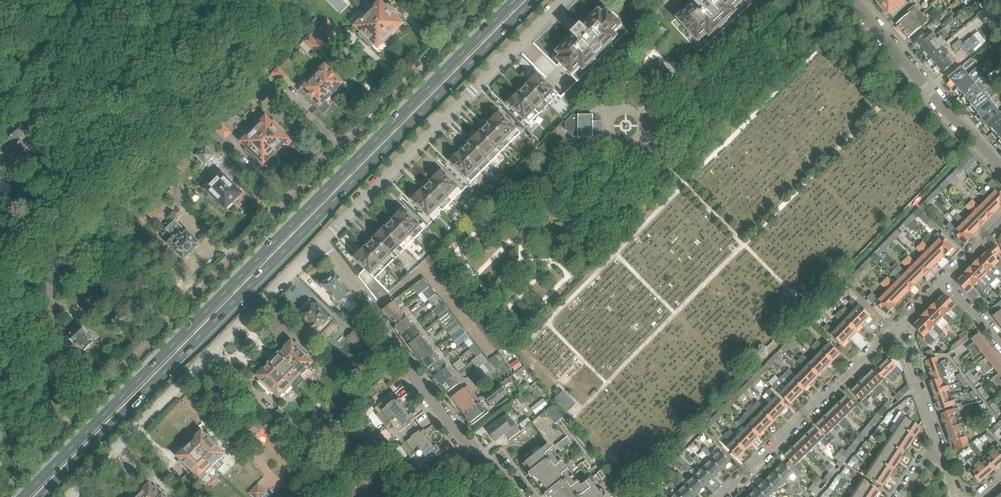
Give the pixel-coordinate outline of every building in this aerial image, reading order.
[(676,19),(671,23),(698,53),(752,3),(750,0),(693,0),(692,1),(693,2),(685,10),(683,12),(681,11),(679,13),(677,15),(678,17),(676,19)] [(877,3),(887,14),(904,0),(879,0),(877,2),(877,3)] [(984,10),(995,1),(994,0),(980,0),(977,2),(984,10)] [(395,30),(401,25),(400,24),(401,24),(396,20),(399,17),(387,6),(384,9),(377,2),(371,8),(372,9),(367,14),(389,36),(390,36),(392,36),(395,33),(395,30)] [(628,31),(621,25),(606,10),(602,6),(598,10),(593,15),(591,15),(587,19),(587,21),(586,22),(581,27),(580,25),(571,34),(572,36),(566,42),(564,41),(560,45),(561,47),(555,53),(552,57),(556,61),(559,64),(560,65),(564,69),(571,76),(577,82),(628,31)] [(902,31),(922,15),(915,7),(896,24),(902,31)] [(388,38),(389,36),(367,14),(360,21),(359,20),(354,26),(361,33),(358,35),(370,47),(373,44),(377,48),(377,47),(378,48),(383,43),(385,43),(388,40),(388,38)] [(922,15),(902,31),(908,38),(928,21),(922,15)] [(948,25),(950,28),(953,25),(957,21),(955,19),(948,25)] [(318,29),(328,39),(337,29),(328,20),(318,29)] [(952,30),(950,28),(948,25),(940,32),(944,36),(952,30)] [(985,43),(979,37),(988,29),(985,25),(975,33),(976,33),(973,36),(964,44),(961,46),(969,55),(973,50),(975,52),(985,43)] [(920,50),(935,38),(929,30),(913,42),(920,50)] [(315,52),(321,46),(310,35),(304,41),(315,52)] [(938,49),(942,46),(935,38),(920,50),(927,59),(938,49)] [(961,46),(964,44),(960,40),(952,47),(956,51),(961,46)] [(934,67),(949,54),(947,51),(943,54),(938,49),(927,59),(934,67)] [(949,54),(934,67),(940,75),(956,62),(949,54)] [(968,75),(964,71),(974,63),(971,59),(961,67),(960,67),(947,78),(954,87),(968,75)] [(336,90),(341,86),(341,82),(337,79),(339,77),(335,73),(333,75),(325,66),(313,78),(331,96),(331,95),(333,95),(337,92),(336,90)] [(275,90),(282,82),(284,84),(289,78),(278,67),(273,73),(265,81),(275,90)] [(961,95),(975,84),(978,81),(975,78),(981,73),(977,68),(968,75),(954,87),(961,95)] [(376,233),(368,241),(364,245),(360,249),(356,253),(357,255),(353,258),(375,280),(385,269),(394,260),(395,259),(404,250),(414,240),(424,230),(442,212),(452,202),(453,201),(471,183),(481,172),(490,163),(500,153),(510,144),(520,133),(529,125),(539,115),(539,114),(559,95),(554,91),(548,84),(537,74),(534,77),(532,76),(528,80),(524,84),(520,88),(514,94),(510,98),(493,115),(489,119),(486,123),(482,127),(476,133),(472,137),(464,144),(460,148),(456,152),(452,156),(436,173),(432,177),(428,181),(424,185),(418,191),(414,195),(397,211),(393,215),(390,219),(386,223),(380,229),(376,233)] [(330,97),(331,96),(313,78),(301,89),(310,98),(308,100),(312,104),(314,102),(318,106),(321,106),(325,102),(327,102),(330,99),(330,97)] [(262,104),(275,92),(265,82),(253,95),(262,104)] [(968,104),(982,92),(975,84),(961,95),(968,104)] [(975,112),(989,101),(982,92),(968,104),(975,112)] [(986,125),(1000,113),(989,101),(975,112),(986,125)] [(1000,127),(1000,115),(1000,113),(986,125),(993,133),(1000,127)] [(565,123),(565,130),(563,132),(568,137),(570,135),(572,137),(577,137),(577,138),(579,138),(579,137),(591,137),(591,138),(592,138),(592,114),(591,114),(591,116),(579,116),(579,114),(577,114),(577,116),(572,116),(569,119),(569,121),(568,120),(565,123)] [(280,147),(285,141),(285,139),(282,136),(285,133),(273,121),(270,124),(264,118),(258,124),(252,131),(275,152),(276,151),(278,151),(280,149),(280,147)] [(1,158),(5,155),(29,135),(17,121),(0,136),(0,159),(1,158)] [(225,140),(232,133),(222,123),(215,130),(216,131),(212,135),(222,144),(225,140)] [(1000,140),(1000,127),(993,133),(1000,141),(1000,140)] [(274,153),(275,152),(252,131),(246,137),(245,136),(240,142),(247,148),(244,151),(256,163),(259,159),(262,163),(265,163),(269,158),(271,158),(274,156),(274,153)] [(559,142),(553,136),(552,135),(539,149),(546,156),(559,142)] [(215,155),(206,146),(203,143),(197,148),(200,151),(196,156),(205,165),(215,155)] [(236,156),(231,151),(227,155),(232,160),(236,156)] [(966,171),(977,160),(971,154),(960,165),(966,171)] [(960,177),(966,171),(960,165),(954,171),(960,177)] [(242,196),(242,192),(240,191),(238,191),(221,174),(216,179),(218,180),(207,191),(220,204),(219,206),(222,208),(224,208),(226,210),(227,208),(228,209),(231,206),(230,205),(236,199),(239,198),(242,196)] [(949,184),(954,179),(950,176),(945,181),(949,184)] [(944,189),(949,184),(945,181),(940,186),(944,189)] [(993,182),(989,185),(994,191),(990,195),(1000,205),(1000,190),(993,182)] [(990,195),(990,196),(982,188),(979,191),(987,199),(983,203),(994,213),(1000,207),(1000,208),(1000,205),(990,195)] [(180,207),(185,202),(172,189),(167,194),(180,207)] [(935,198),(940,193),(936,190),(931,195),(935,198)] [(930,203),(935,198),(931,195),(927,200),(930,203)] [(994,213),(983,203),(978,207),(967,196),(964,200),(967,202),(986,221),(994,213)] [(979,228),(986,221),(967,202),(964,205),(973,213),(968,218),(979,228)] [(979,228),(968,218),(964,221),(956,213),(953,217),(961,225),(973,236),(972,235),(979,228)] [(911,223),(916,218),(912,214),(907,219),(911,223)] [(906,228),(911,223),(907,219),(903,224),(906,228)] [(184,260),(199,245),(174,220),(165,229),(174,238),(168,243),(184,260)] [(973,236),(961,225),(956,230),(951,224),(947,227),(964,244),(973,236)] [(897,237),(902,232),(898,229),(893,234),(897,237)] [(945,255),(953,248),(935,231),(932,234),(938,240),(934,244),(945,255)] [(892,243),(897,237),(893,234),(888,239),(892,243)] [(945,255),(934,244),(929,248),(921,240),(918,243),(937,262),(944,256),(945,255)] [(883,252),(888,247),(884,243),(879,248),(883,252)] [(930,269),(937,262),(918,243),(915,247),(923,255),(919,259),(930,269)] [(993,245),(986,251),(977,260),(989,271),(994,266),(1000,272),(1000,260),(1000,259),(998,262),(994,258),(996,256),(995,255),(999,251),(996,247),(993,245)] [(878,257),(883,252),(879,248),(875,253),(878,257)] [(425,260),(430,265),(439,258),(434,251),(425,260)] [(930,269),(919,259),(915,263),(907,255),(904,258),(923,277),(930,269)] [(430,265),(434,271),(444,264),(439,258),(430,265)] [(869,266),(874,261),(870,258),(865,263),(869,266)] [(915,284),(923,277),(904,258),(901,261),(909,269),(904,273),(915,284)] [(989,271),(977,260),(970,267),(990,286),(997,279),(989,271)] [(864,271),(869,266),(865,263),(860,268),(864,271)] [(434,271),(439,277),(448,270),(444,264),(434,271)] [(915,284),(904,273),(896,265),(893,268),(901,276),(898,280),(909,291),(915,284)] [(990,286),(970,267),(963,274),(975,285),(982,293),(990,286)] [(439,277),(444,283),(453,275),(448,270),(439,277)] [(850,286),(861,274),(858,270),(846,282),(850,286)] [(356,308),(347,298),(351,294),(334,272),(329,278),(331,280),(323,287),(332,296),(331,298),(333,300),(336,300),(340,305),(341,303),(350,313),(356,308)] [(975,285),(963,274),(955,282),(972,299),(974,301),(978,298),(970,290),(975,285)] [(444,283),(448,289),(458,281),(453,275),(444,283)] [(909,291),(898,280),(893,284),(886,276),(882,280),(901,299),(909,291)] [(419,296),(423,293),(430,287),(424,279),(413,287),(419,296)] [(895,305),(901,299),(882,280),(879,283),(887,290),(882,295),(894,307),(895,306),(895,305)] [(448,289),(453,294),(462,287),(458,281),(448,289)] [(428,300),(436,294),(430,287),(423,293),(428,300)] [(453,294),(457,300),(467,293),(462,287),(453,294)] [(837,299),(842,294),(838,290),(833,295),(837,299)] [(457,300),(462,306),(471,299),(467,293),(457,300)] [(435,309),(443,303),(436,294),(428,300),(435,309)] [(894,307),(882,295),(878,300),(872,294),(869,297),(886,315),(894,307)] [(958,317),(962,313),(943,295),(935,303),(946,314),(951,310),(958,317)] [(402,303),(399,298),(382,311),(388,319),(400,309),(398,307),(402,303)] [(830,306),(835,301),(831,298),(826,303),(830,306)] [(462,306),(466,312),(476,304),(471,299),(462,306)] [(851,313),(862,323),(869,316),(851,299),(848,302),(852,306),(854,304),(857,307),(851,313)] [(327,330),(335,322),(317,304),(317,305),(313,301),(311,302),(310,301),(298,313),(310,325),(309,329),(313,332),(312,334),(318,339),(321,337),(325,340),(331,334),(327,330)] [(73,308),(82,316),(86,312),(77,303),(73,308)] [(825,311),(830,306),(826,303),(821,308),(825,311)] [(954,322),(946,314),(935,303),(928,310),(939,322),(943,318),(950,325),(954,322)] [(466,312),(471,318),(480,310),(476,304),(466,312)] [(394,327),(406,317),(400,309),(388,319),(394,327)] [(1000,310),(992,316),(998,324),(1000,322),(1000,310),(1000,309),(1000,310)] [(471,318),(476,323),(485,316),(480,310),(471,318)] [(862,323),(851,313),(846,318),(843,315),(845,314),(840,310),(837,313),(855,330),(862,323)] [(936,325),(939,322),(928,310),(921,318),(932,329),(939,336),(943,332),(936,325)] [(445,329),(456,321),(449,312),(438,320),(445,329)] [(813,324),(819,317),(816,313),(809,320),(813,324)] [(848,337),(855,330),(837,313),(834,317),(837,320),(833,323),(848,337)] [(476,323),(480,329),(490,322),(485,316),(476,323)] [(400,334),(412,325),(406,317),(394,327),(400,334)] [(928,334),(932,329),(921,318),(912,326),(918,331),(931,344),(935,341),(928,334)] [(456,321),(445,329),(452,338),(455,335),(463,329),(456,321)] [(480,329),(485,335),(494,328),(490,322),(480,329)] [(840,345),(848,337),(833,323),(830,327),(827,324),(823,327),(840,345)] [(69,335),(67,336),(67,337),(75,345),(77,343),(86,351),(87,350),(89,350),(92,347),(92,345),(93,344),(90,341),(93,338),(89,333),(80,324),(77,327),(76,325),(67,333),(69,335)] [(412,325),(400,334),(407,342),(418,333),(412,325)] [(803,333),(808,328),(805,325),(800,330),(803,333)] [(485,335),(489,341),(499,333),(494,328),(485,335)] [(968,335),(970,339),(971,339),(970,340),(972,343),(965,348),(969,353),(985,341),(979,333),(975,328),(967,334),(968,335)] [(460,342),(468,336),(463,329),(455,335),(460,342)] [(798,338),(803,333),(800,330),(795,335),(798,338)] [(361,341),(353,332),(348,338),(356,346),(361,341)] [(489,341),(494,347),(503,339),(499,333),(489,341)] [(415,353),(427,344),(420,336),(409,345),(415,353)] [(470,349),(475,345),(468,336),(460,342),(461,344),(464,341),(470,349)] [(494,347),(499,352),(508,345),(503,339),(494,347)] [(789,348),(794,342),(790,339),(786,344),(789,348)] [(839,354),(828,344),(823,350),(820,346),(821,345),(817,341),(814,345),(831,362),(839,354)] [(991,349),(987,343),(985,341),(969,353),(973,358),(980,353),(982,356),(991,349)] [(960,347),(956,342),(951,347),(954,351),(960,347)] [(310,371),(315,367),(307,358),(310,355),(299,343),(296,346),(294,345),(290,344),(287,348),(284,348),(280,352),(279,351),(278,352),(302,376),(306,381),(313,375),(310,371)] [(421,361),(433,352),(427,344),(415,353),(421,361)] [(784,353),(789,348),(786,344),(781,349),(784,353)] [(476,356),(480,352),(475,345),(470,349),(476,356)] [(824,369),(831,362),(814,345),(811,348),(815,352),(816,350),(819,353),(814,359),(824,369)] [(932,349),(925,352),(927,358),(934,355),(932,349)] [(982,369),(997,356),(991,349),(982,356),(984,359),(978,364),(982,369)] [(294,384),(302,376),(278,352),(277,353),(275,353),(272,356),(272,358),(268,362),(269,362),(268,363),(293,388),(296,391),(298,389),(294,384)] [(427,368),(439,359),(433,352),(421,361),(427,368)] [(488,362),(482,354),(480,352),(476,356),(477,358),(472,361),(478,369),(484,365),(488,362)] [(775,362),(780,357),(776,353),(771,358),(775,362)] [(824,369),(814,359),(809,363),(806,360),(808,359),(803,355),(800,359),(817,376),(824,369)] [(502,365),(495,356),(489,361),(495,369),(496,370),(502,365)] [(927,368),(941,363),(938,356),(924,361),(927,368)] [(1000,366),(1000,361),(997,356),(982,369),(985,374),(992,369),(994,372),(1000,366)] [(770,367),(775,362),(771,358),(767,363),(770,367)] [(888,358),(875,371),(883,380),(887,376),(893,382),(902,373),(888,358)] [(337,376),(343,370),(331,359),(326,365),(337,376)] [(433,376),(445,367),(439,359),(427,368),(433,376)] [(453,365),(459,372),(466,367),(460,359),(453,365)] [(810,383),(817,376),(800,359),(796,362),(801,366),(802,365),(805,368),(800,373),(810,383)] [(514,363),(519,370),(524,366),(519,360),(514,363)] [(488,362),(484,365),(489,372),(494,369),(488,362)] [(287,394),(293,388),(268,363),(264,367),(264,370),(259,375),(259,378),(261,380),(258,383),(270,395),(273,391),(281,400),(287,394)] [(944,365),(942,366),(941,363),(927,368),(931,381),(944,377),(947,376),(944,365)] [(1000,379),(1000,366),(994,372),(996,374),(990,379),(994,384),(1000,379)] [(440,384),(451,375),(445,367),(433,376),(440,384)] [(810,383),(800,373),(795,378),(792,375),(793,373),(789,369),(786,373),(803,390),(810,383)] [(759,378),(764,373),(761,370),(756,375),(759,378)] [(883,380),(875,371),(873,370),(867,376),(882,393),(885,390),(879,384),(883,380)] [(786,373),(778,380),(786,387),(796,397),(803,390),(786,373)] [(446,393),(458,383),(451,375),(440,384),(446,393)] [(754,383),(759,378),(756,375),(751,380),(754,383)] [(867,376),(859,384),(869,394),(873,390),(879,396),(882,393),(867,376)] [(494,380),(491,377),(485,381),(488,385),(494,380)] [(948,381),(946,382),(944,377),(931,381),(931,382),(928,383),(931,392),(949,386),(948,381)] [(484,396),(486,399),(490,405),(507,392),(503,388),(511,383),(508,379),(500,384),(484,396)] [(778,380),(771,387),(789,404),(796,397),(786,387),(778,380)] [(869,394),(859,384),(851,391),(867,407),(870,404),(864,398),(869,394)] [(744,394),(749,389),(745,385),(740,390),(744,394)] [(457,406),(474,393),(468,386),(463,390),(463,389),(451,398),(457,406)] [(935,401),(951,395),(949,390),(951,390),(949,386),(931,392),(935,401)] [(576,405),(563,391),(562,392),(558,388),(554,392),(558,396),(555,400),(568,413),(576,405)] [(739,399),(744,394),(740,390),(735,395),(739,399)] [(769,404),(779,415),(787,407),(769,390),(766,393),(770,397),(771,396),(774,399),(769,404)] [(483,399),(482,398),(479,400),(474,393),(457,406),(463,415),(475,405),(481,401),(482,400),(483,399)] [(402,403),(401,405),(393,395),(383,402),(374,409),(378,414),(377,415),(386,426),(407,409),(402,403)] [(521,406),(528,401),(523,395),(516,400),(521,406)] [(956,404),(954,400),(952,401),(951,395),(935,401),(938,410),(942,409),(956,404)] [(839,405),(849,415),(852,411),(856,415),(860,411),(846,398),(839,405)] [(490,411),(482,400),(481,401),(475,405),(463,415),(465,417),(465,420),(467,423),(470,423),(471,425),(490,411)] [(730,408),(735,403),(731,400),(726,405),(730,408)] [(779,415),(769,404),(764,409),(761,406),(762,405),(758,401),(755,404),(772,422),(779,415)] [(765,429),(772,422),(755,404),(751,408),(755,412),(757,410),(760,413),(754,419),(765,429)] [(943,414),(957,409),(956,404),(942,409),(943,414)] [(725,413),(730,408),(726,405),(721,410),(725,413)] [(844,420),(849,415),(839,405),(832,412),(845,426),(847,423),(844,420)] [(252,417),(257,412),(252,407),(247,412),(252,417)] [(410,417),(412,416),(407,409),(386,426),(395,438),(396,436),(399,441),(418,426),(410,417)] [(943,424),(959,419),(957,414),(959,413),(957,409),(943,414),(940,415),(943,424)] [(279,428),(282,425),(288,419),(279,410),(270,419),(279,428)] [(988,419),(989,419),(994,417),(989,411),(985,412),(988,419)] [(842,429),(845,426),(832,412),(824,419),(834,429),(838,426),(842,429)] [(510,440),(521,431),(507,414),(487,430),(495,441),(505,433),(505,434),(510,440)] [(716,422),(720,417),(717,414),(712,419),(716,422)] [(765,429),(754,419),(750,423),(747,420),(748,419),(744,415),(740,419),(758,436),(765,429)] [(922,428),(917,425),(905,417),(899,426),(916,437),(922,428)] [(709,429),(716,422),(712,419),(707,424),(705,426),(709,429)] [(751,444),(758,436),(740,419),(737,422),(742,426),(743,425),(746,428),(740,433),(751,444)] [(830,433),(834,429),(824,419),(817,426),(830,440),(833,437),(830,433)] [(874,419),(864,431),(867,433),(874,425),(877,422),(874,419)] [(946,433),(964,427),(962,423),(960,424),(959,419),(943,424),(946,433)] [(427,435),(425,436),(418,426),(399,441),(403,445),(401,446),(410,458),(432,441),(427,435)] [(911,445),(916,437),(899,426),(894,435),(911,445)] [(965,437),(963,432),(965,431),(964,427),(946,433),(949,442),(952,441),(965,437)] [(821,450),(829,443),(815,428),(808,435),(818,446),(821,450)] [(751,444),(740,433),(735,439),(732,436),(734,434),(730,430),(726,434),(744,451),(751,444)] [(864,431),(857,438),(861,441),(867,433),(864,431)] [(736,458),(744,451),(726,434),(723,437),(727,441),(729,440),(732,442),(726,448),(736,458)] [(188,445),(212,469),(212,468),(217,473),(225,466),(220,461),(224,456),(216,448),(218,446),(207,435),(205,437),(203,436),(199,436),(194,440),(192,440),(188,445)] [(813,450),(818,446),(808,435),(800,442),(814,457),(817,454),(813,450)] [(905,454),(911,445),(894,435),(888,443),(905,454)] [(571,449),(575,446),(567,437),(564,439),(571,449)] [(966,437),(965,437),(952,441),(956,452),(970,447),(969,446),(976,439),(974,437),(968,442),(966,437)] [(435,448),(436,447),(432,441),(410,458),(419,469),(421,468),(424,473),(433,466),(443,458),(435,448)] [(812,460),(814,457),(800,442),(793,450),(803,460),(807,456),(812,460)] [(900,462),(905,454),(888,443),(883,452),(900,462)] [(542,484),(566,466),(549,444),(533,456),(532,455),(531,455),(530,454),(529,454),(528,455),(527,455),(526,456),(525,457),(525,458),(525,459),(525,460),(526,462),(523,465),(530,474),(532,472),(542,484)] [(994,449),(990,444),(987,447),(1000,462),(1000,461),(1000,448),(1000,447),(999,447),(998,445),(994,449)] [(200,481),(212,469),(188,445),(184,449),(183,452),(180,456),(179,460),(181,461),(178,464),(188,474),(178,484),(188,494),(200,480),(200,481)] [(711,453),(705,447),(702,450),(708,456),(711,453)] [(992,468),(1000,462),(987,447),(984,450),(988,454),(983,458),(992,468)] [(799,464),(803,460),(793,450),(786,457),(790,461),(799,471),(800,471),(803,468),(799,464)] [(895,471),(900,462),(883,452),(877,460),(895,471)] [(711,453),(708,456),(707,456),(712,461),(722,472),(730,464),(720,453),(716,458),(711,453)] [(846,458),(843,455),(839,453),(835,457),(842,463),(846,458)] [(702,461),(696,455),(693,459),(699,465),(702,461)] [(983,458),(979,461),(975,457),(972,460),(985,475),(992,468),(983,458)] [(889,479),(895,471),(877,460),(872,469),(889,479)] [(977,481),(985,475),(972,460),(969,462),(973,467),(969,471),(977,481)] [(588,470),(591,467),(586,461),(583,463),(588,470)] [(712,461),(707,466),(702,461),(699,465),(713,480),(722,472),(712,461)] [(803,474),(800,471),(799,471),(790,461),(785,466),(794,475),(798,478),(803,474)] [(838,470),(830,463),(825,470),(827,471),(828,472),(833,476),(838,470)] [(690,473),(694,470),(688,464),(684,467),(690,473)] [(794,475),(785,466),(784,464),(775,473),(786,483),(788,485),(794,480),(795,481),(798,478),(794,475)] [(446,473),(450,469),(446,465),(441,469),(446,473)] [(581,486),(566,466),(542,484),(552,496),(567,496),(581,486)] [(883,488),(889,479),(872,469),(866,477),(883,488)] [(713,480),(703,470),(698,474),(694,470),(690,473),(695,478),(705,488),(713,480)] [(602,480),(606,477),(600,471),(597,473),(602,480)] [(833,476),(828,472),(827,471),(821,479),(826,484),(833,476)] [(676,476),(682,481),(685,478),(679,472),(676,476)] [(777,491),(786,483),(775,473),(767,481),(777,491)] [(842,490),(847,482),(838,475),(836,479),(835,479),(832,484),(837,487),(842,490)] [(695,478),(690,483),(685,478),(682,481),(686,486),(696,496),(705,488),(695,478)] [(804,484),(798,478),(795,481),(794,482),(800,487),(804,484)] [(598,490),(589,479),(581,486),(567,496),(604,496),(605,496),(605,495),(606,495),(606,494),(606,493),(605,492),(605,491),(604,490),(603,490),(603,489),(602,489),(601,489),(600,489),(598,490)] [(881,490),(865,480),(859,489),(872,496),(877,496),(881,490)] [(667,484),(673,490),(676,487),(670,481),(667,484)] [(777,491),(767,481),(758,489),(765,496),(771,496),(777,491)] [(267,493),(258,484),(250,493),(254,496),(263,496),(267,493)] [(834,491),(837,487),(832,484),(829,488),(826,492),(831,495),(834,491)] [(155,486),(152,489),(150,487),(147,487),(143,491),(141,491),(136,496),(137,496),(166,496),(155,486)] [(696,496),(686,486),(677,495),(679,496),(696,496)] [(795,493),(789,487),(786,490),(792,496),(795,493)] [(820,491),(815,487),(811,492),(816,496),(820,491)] [(633,493),(628,488),(620,496),(621,496),(629,496),(633,493)] [(859,489),(854,496),(872,496),(859,489)]
